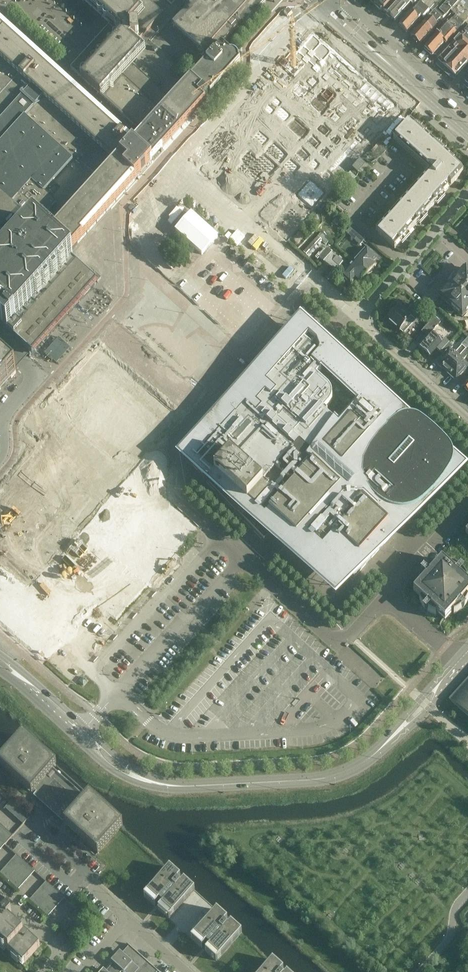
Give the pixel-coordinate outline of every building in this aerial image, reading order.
[(172,100),(131,63),(142,51),(135,45),(163,14),(148,0),(88,0),(99,10),(104,15),(113,22),(70,69),(82,79),(100,95),(122,115),(123,116),(125,118),(143,134),(144,135),(139,141),(135,145),(153,161),(156,157),(194,115),(196,113),(200,108),(206,102),(204,101),(209,95),(191,79),(176,95),(172,100)] [(172,26),(203,54),(205,53),(211,58),(222,46),(243,22),(245,24),(263,3),(260,0),(195,0),(172,26)] [(373,1),(383,11),(393,0),(374,0),(373,1)] [(383,11),(394,21),(410,3),(413,5),(417,0),(393,0),(383,11)] [(422,15),(423,14),(425,16),(438,1),(437,0),(424,0),(416,9),(412,14),(410,12),(399,25),(407,33),(423,15),(422,15)] [(440,18),(444,18),(451,10),(452,11),(463,0),(447,0),(445,2),(443,0),(441,0),(431,10),(433,12),(416,31),(414,29),(410,34),(412,36),(412,37),(420,44),(437,26),(435,24),(440,18)] [(467,0),(463,0),(452,11),(452,12),(452,13),(451,13),(455,16),(452,19),(447,24),(446,23),(442,28),(440,30),(424,48),(432,56),(442,45),(444,42),(445,43),(464,23),(463,23),(467,18),(467,1),(467,0)] [(27,219),(50,239),(67,255),(149,164),(153,161),(135,145),(62,79),(54,72),(3,26),(0,23),(0,250),(27,219)] [(467,26),(461,33),(450,46),(437,60),(443,65),(456,76),(467,63),(467,26)] [(314,39),(209,151),(284,221),(387,103),(314,39)] [(222,46),(211,58),(193,79),(192,78),(191,79),(211,97),(240,63),(222,46)] [(178,80),(183,84),(188,79),(182,74),(178,80)] [(378,234),(394,249),(448,189),(446,186),(448,183),(451,186),(464,172),(449,159),(451,157),(410,121),(395,138),(433,172),(378,234)] [(352,167),(358,173),(365,164),(360,159),(352,167)] [(27,219),(0,250),(0,329),(32,358),(100,283),(67,255),(50,239),(27,219)] [(360,245),(366,238),(352,226),(346,232),(360,245)] [(321,232),(304,251),(308,255),(322,239),(326,243),(329,241),(325,238),(326,236),(321,232)] [(297,244),(303,239),(300,235),(294,241),(297,244)] [(335,272),(343,262),(327,248),(319,257),(335,272)] [(367,248),(354,262),(367,275),(369,273),(371,273),(372,272),(372,269),(376,265),(373,262),(377,257),(367,248)] [(359,284),(362,280),(365,280),(366,278),(366,276),(367,275),(354,262),(341,277),(350,286),(355,281),(359,284)] [(442,294),(440,297),(462,317),(467,310),(467,270),(466,268),(456,279),(454,277),(448,284),(450,286),(442,294)] [(404,333),(414,321),(410,318),(408,320),(405,317),(406,316),(398,310),(398,311),(396,309),(387,319),(400,330),(404,333)] [(418,309),(414,314),(417,317),(422,312),(418,309)] [(429,356),(436,349),(440,352),(449,342),(444,338),(442,341),(433,332),(441,323),(435,317),(421,332),(425,336),(417,345),(429,356)] [(207,429),(182,457),(264,543),(282,523),(297,536),(303,529),(305,531),(354,577),(393,534),(383,525),(386,522),(394,512),(401,513),(405,513),(414,511),(421,506),(430,498),(437,490),(442,484),(452,468),(453,460),(453,455),(451,448),(447,441),(441,434),(423,422),(418,419),(411,417),(404,417),(396,419),(390,424),(387,428),(384,425),(381,423),(397,405),(332,347),(327,353),(299,327),(245,386),(212,424),(211,423),(209,425),(206,428),(207,429)] [(450,349),(442,358),(437,364),(442,368),(443,367),(447,371),(466,349),(462,346),(458,350),(460,352),(458,354),(457,352),(455,354),(450,349)] [(447,371),(451,374),(450,375),(455,380),(467,365),(463,361),(464,359),(463,358),(464,356),(466,357),(467,355),(467,351),(466,349),(447,371)] [(0,492),(0,559),(25,582),(173,417),(98,350),(61,392),(76,407),(0,492)] [(16,372),(0,358),(0,390),(16,372)] [(40,611),(56,624),(85,588),(49,560),(22,594),(35,605),(28,614),(34,618),(40,611)] [(442,616),(444,618),(442,621),(440,625),(440,626),(442,622),(449,609),(454,614),(456,613),(458,612),(463,608),(466,604),(467,600),(467,598),(465,596),(467,593),(467,590),(465,587),(467,584),(467,583),(467,584),(465,582),(467,579),(467,580),(467,579),(466,576),(462,571),(458,568),(454,566),(451,565),(451,566),(452,566),(449,568),(442,562),(436,569),(433,567),(434,567),(433,566),(431,567),(427,570),(424,573),(422,576),(419,580),(418,583),(419,583),(419,582),(422,585),(415,592),(422,598),(420,601),(419,601),(420,603),(422,605),(425,610),(429,612),(434,615),(436,616),(436,615),(438,613),(442,616)] [(467,718),(467,678),(448,700),(467,718)] [(23,736),(0,762),(0,766),(98,853),(123,825),(23,736)] [(10,812),(18,803),(14,798),(5,808),(10,812)] [(14,816),(23,807),(18,803),(10,812),(14,816)] [(19,820),(27,811),(23,807),(14,816),(19,820)] [(32,815),(27,811),(19,820),(23,824),(32,815)] [(8,832),(4,828),(0,832),(0,841),(8,832)] [(13,836),(13,835),(8,832),(0,841),(5,845),(13,836)] [(21,868),(26,863),(16,855),(12,860),(21,868)] [(21,868),(12,860),(8,864),(17,872),(21,868)] [(35,871),(26,863),(21,868),(30,876),(34,872),(35,871)] [(17,872),(8,864),(4,869),(13,877),(17,872)] [(144,896),(155,906),(159,901),(163,904),(158,909),(159,909),(158,909),(169,919),(169,918),(170,919),(195,890),(184,880),(181,883),(178,881),(181,877),(180,877),(181,877),(170,867),(170,868),(169,867),(144,896)] [(30,876),(21,868),(17,872),(26,881),(30,876)] [(4,869),(0,873),(9,881),(13,877),(4,869)] [(26,881),(17,872),(13,877),(22,885),(26,881)] [(22,885),(13,877),(9,881),(18,890),(18,889),(22,885)] [(51,895),(55,890),(46,882),(42,886),(51,895)] [(47,899),(51,895),(42,886),(38,891),(47,899)] [(64,898),(55,890),(51,895),(60,903),(64,898)] [(47,899),(38,891),(34,895),(43,904),(47,899)] [(43,904),(34,895),(30,900),(39,908),(43,904)] [(60,903),(51,895),(47,899),(56,907),(60,903)] [(56,907),(47,899),(43,904),(52,912),(56,907)] [(52,912),(43,904),(39,908),(48,916),(52,912)] [(24,965),(42,945),(16,922),(17,922),(16,921),(15,922),(11,919),(12,918),(1,908),(0,907),(0,943),(24,965)] [(85,917),(76,908),(76,909),(72,913),(81,922),(85,917)] [(191,938),(202,948),(206,943),(210,946),(205,951),(206,951),(205,951),(216,961),(217,961),(242,932),(231,922),(231,923),(228,926),(225,923),(228,920),(227,919),(228,919),(217,910),(191,938)] [(81,922),(72,913),(68,918),(77,926),(81,922)] [(73,930),(77,926),(68,918),(64,922),(73,930)] [(73,930),(64,922),(60,926),(60,927),(69,935),(73,930)] [(467,935),(467,928),(467,927),(451,945),(455,949),(467,935)] [(126,958),(134,949),(129,945),(129,946),(122,954),(126,958)] [(131,962),(138,953),(134,949),(126,958),(131,962)] [(131,962),(126,958),(122,954),(120,951),(120,952),(111,961),(113,963),(106,971),(121,971),(122,971),(123,971),(137,971),(139,969),(135,965),(131,962)] [(135,965),(142,957),(138,953),(131,962),(135,965)] [(139,969),(147,961),(142,957),(135,965),(139,969)] [(284,970),(283,969),(284,969),(273,960),(272,960),(261,971),(281,971),(284,970)] [(158,971),(149,963),(141,971),(142,971),(158,971)]
